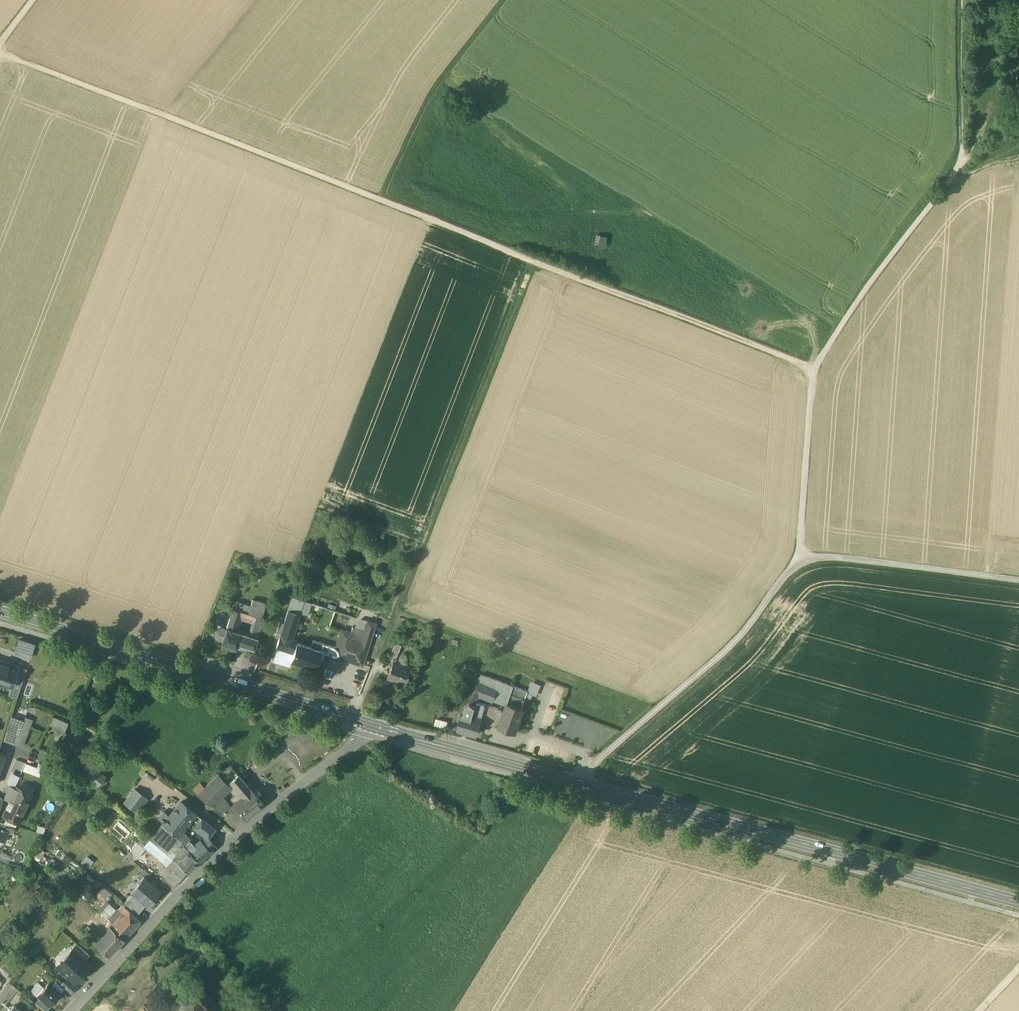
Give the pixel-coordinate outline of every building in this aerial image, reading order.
[(598,243),(602,232),(597,230),(593,241),(598,243)] [(603,232),(599,244),(605,245),(608,234),(603,232)] [(255,589),(241,585),(234,609),(241,611),(248,613),(252,599),(254,593),(255,589)] [(304,600),(292,597),(288,610),(297,613),(297,612),(300,613),(304,600)] [(257,601),(252,599),(248,613),(256,616),(261,617),(266,603),(257,601)] [(234,609),(232,608),(226,627),(235,630),(241,611),(234,609)] [(287,610),(276,647),(293,652),(296,642),(288,640),(297,613),(288,610),(287,610)] [(256,616),(251,635),(257,637),(263,618),(261,617),(256,616)] [(354,640),(339,636),(335,647),(322,643),(320,650),(321,650),(325,651),(324,653),(339,657),(347,660),(361,664),(374,623),(368,621),(360,644),(354,642),(354,640)] [(220,626),(216,628),(214,635),(216,639),(222,640),(226,628),(220,626)] [(226,627),(222,640),(221,644),(235,648),(237,643),(240,644),(243,633),(235,630),(226,627)] [(251,635),(243,633),(240,644),(247,646),(251,635)] [(257,637),(251,635),(247,646),(254,649),(257,637)] [(15,653),(30,657),(34,644),(19,639),(15,653)] [(320,650),(296,642),(293,652),(290,660),(291,660),(315,668),(318,658),(321,650),(320,650)] [(394,643),(390,655),(396,658),(401,645),(394,643)] [(293,652),(276,647),(272,660),(290,666),(291,660),(290,660),(293,652)] [(0,660),(0,681),(3,682),(4,680),(13,683),(18,668),(19,666),(0,660)] [(409,668),(392,662),(387,677),(404,684),(408,674),(407,673),(409,668)] [(26,671),(18,668),(14,681),(22,683),(26,671)] [(481,675),(458,710),(460,711),(462,713),(472,704),(479,694),(507,704),(507,705),(513,687),(481,675)] [(13,683),(12,687),(11,687),(8,696),(16,699),(22,683),(14,681),(13,683)] [(513,687),(507,705),(507,704),(504,712),(499,726),(515,732),(524,709),(521,708),(527,692),(513,686),(513,687)] [(472,704),(462,713),(460,721),(458,729),(476,734),(480,720),(485,704),(477,702),(474,706),(472,704)] [(501,709),(485,704),(480,720),(499,727),(499,726),(504,712),(501,711),(501,709)] [(17,720),(10,718),(3,738),(9,740),(17,720)] [(63,722),(54,718),(51,724),(60,729),(63,722)] [(17,720),(9,740),(16,743),(23,723),(17,720)] [(23,723),(16,743),(23,746),(30,725),(23,723)] [(60,729),(51,724),(49,728),(58,732),(60,729)] [(40,776),(43,768),(25,762),(23,770),(40,776)] [(252,788),(230,765),(222,772),(228,780),(238,792),(242,796),(252,788)] [(103,778),(89,767),(82,776),(97,787),(103,778)] [(228,780),(222,772),(219,775),(226,782),(228,780)] [(218,774),(197,794),(211,803),(218,796),(230,785),(226,782),(219,775),(218,774)] [(13,802),(6,816),(18,822),(31,796),(12,786),(6,799),(13,802)] [(254,793),(252,788),(242,796),(234,803),(233,803),(245,818),(263,803),(254,793)] [(147,798),(135,789),(124,803),(136,812),(147,798)] [(238,792),(230,799),(234,803),(242,796),(238,792)] [(228,808),(218,796),(211,803),(224,812),(228,808)] [(180,802),(169,815),(165,813),(162,813),(160,816),(160,819),(163,822),(162,824),(176,836),(176,837),(181,831),(195,813),(180,802)] [(215,827),(201,818),(195,826),(207,836),(208,836),(215,827)] [(8,831),(13,832),(15,826),(0,822),(0,828),(8,831)] [(162,824),(150,839),(161,848),(172,833),(162,824)] [(181,831),(176,837),(181,842),(187,837),(181,831)] [(176,837),(176,836),(172,833),(161,848),(167,853),(171,849),(176,853),(181,857),(188,849),(184,845),(181,842),(176,837)] [(207,836),(196,846),(190,840),(184,845),(188,849),(198,860),(198,861),(216,845),(208,836),(207,836)] [(187,837),(181,842),(184,845),(190,840),(187,837)] [(181,857),(177,861),(177,862),(188,871),(198,860),(188,849),(181,857)] [(0,858),(0,859),(11,861),(12,853),(1,851),(0,858)] [(181,857),(176,853),(172,857),(177,862),(177,861),(181,857)] [(166,878),(174,886),(182,878),(173,870),(166,878)] [(160,891),(144,877),(132,891),(133,892),(146,904),(148,905),(160,891)] [(146,904),(133,892),(124,902),(138,913),(146,904)] [(108,899),(99,909),(107,916),(116,907),(108,899)] [(115,920),(110,926),(124,939),(140,922),(127,908),(122,913),(115,920)] [(122,913),(117,909),(111,916),(115,920),(122,913)] [(111,916),(106,922),(103,925),(107,929),(110,926),(115,920),(111,916)] [(107,929),(94,942),(108,955),(124,939),(110,926),(107,929)] [(88,954),(77,943),(71,949),(73,950),(83,959),(88,954)] [(83,959),(73,950),(58,966),(60,967),(60,971),(63,974),(67,974),(75,981),(90,965),(83,959)] [(76,987),(67,978),(62,983),(71,992),(76,987)] [(64,988),(55,980),(51,985),(60,993),(64,988)] [(0,994),(0,1002),(4,1005),(18,988),(10,982),(0,994)] [(43,987),(37,994),(41,997),(49,1005),(49,1004),(60,993),(51,985),(48,982),(43,987)] [(37,983),(32,988),(32,990),(36,994),(37,994),(43,987),(39,983),(37,983)] [(185,983),(171,995),(180,1006),(185,1010),(209,1010),(194,994),(195,993),(185,983)] [(154,1010),(174,1010),(180,1006),(171,995),(154,1010)] [(49,1005),(41,997),(35,1002),(46,1010),(51,1006),(49,1004),(49,1005)]
